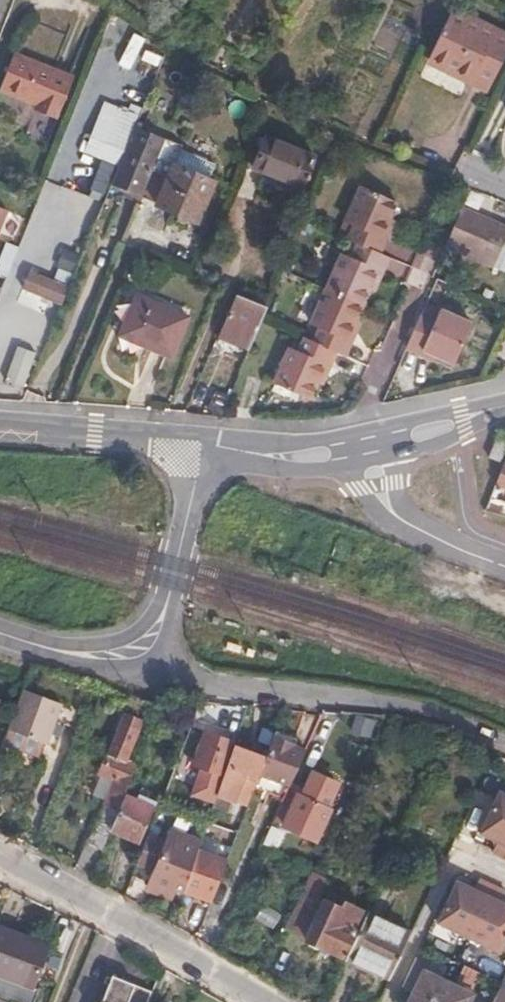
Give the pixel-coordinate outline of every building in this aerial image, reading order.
[(504,51),(504,40),(449,13),(423,68),(484,97),(504,51)] [(108,54),(131,64),(142,39),(119,29),(108,54)] [(72,79),(10,56),(0,84),(0,92),(25,102),(27,98),(36,101),(32,112),(52,120),(55,113),(59,114),(72,79)] [(109,185),(139,197),(156,157),(163,140),(133,128),(123,151),(111,179),(109,185)] [(296,196),(312,155),(264,136),(252,165),(265,170),(260,182),(296,196)] [(156,157),(210,178),(216,163),(181,149),(183,145),(164,138),(163,140),(156,157)] [(111,179),(123,151),(105,144),(95,172),(111,179)] [(156,157),(139,197),(197,219),(213,179),(210,178),(156,157)] [(366,230),(359,244),(393,260),(399,247),(392,244),(410,210),(374,191),(357,225),(366,230)] [(456,207),(439,248),(487,267),(504,228),(456,207)] [(91,229),(96,216),(86,211),(82,224),(91,229)] [(504,228),(487,267),(500,272),(504,260),(504,225),(504,228)] [(393,260),(359,244),(359,245),(367,250),(360,263),(350,259),(334,290),(369,307),(385,277),(394,281),(400,267),(392,262),(393,260)] [(63,298),(69,283),(55,277),(48,293),(63,298)] [(369,307),(334,290),(314,329),(322,333),(318,344),(347,357),(351,349),(348,347),(369,307)] [(236,292),(218,335),(249,348),(267,305),(236,292)] [(12,312),(50,327),(58,310),(44,304),(19,293),(12,312)] [(44,304),(58,310),(63,298),(48,293),(44,304)] [(172,355),(187,314),(134,293),(118,333),(172,355)] [(416,314),(401,351),(417,358),(419,353),(451,365),(467,326),(437,313),(433,321),(416,314)] [(347,357),(318,344),(316,347),(306,342),(300,355),(291,350),(272,385),(305,403),(324,368),(329,371),(335,357),(345,362),(347,357)] [(2,380),(22,387),(34,351),(14,345),(2,380)] [(502,433),(493,454),(503,459),(504,454),(504,434),(502,433)] [(503,469),(495,488),(504,492),(504,470),(503,469)] [(73,708),(23,688),(2,743),(40,757),(46,743),(57,747),(73,708)] [(352,715),(350,734),(370,736),(372,717),(352,715)] [(123,796),(130,778),(117,772),(135,727),(115,719),(95,774),(113,782),(104,805),(117,811),(123,796)] [(219,793),(237,744),(238,740),(208,729),(195,765),(203,767),(194,793),(216,802),(219,793)] [(290,787),(302,758),(291,753),(296,739),(275,732),(266,756),(259,775),(290,787)] [(258,777),(259,775),(266,756),(237,744),(219,793),(239,802),(250,775),(258,777)] [(313,772),(301,796),(325,807),(336,783),(313,772)] [(301,796),(288,790),(276,817),(286,821),(285,825),(315,839),(328,809),(325,807),(301,796)] [(499,792),(480,831),(497,840),(492,850),(504,856),(504,794),(499,792)] [(152,808),(123,796),(117,811),(113,822),(110,830),(139,841),(152,808)] [(93,876),(110,830),(113,822),(99,816),(93,832),(91,832),(79,869),(93,876)] [(200,847),(202,841),(171,829),(167,840),(149,833),(139,859),(157,865),(148,887),(170,896),(174,889),(184,892),(200,847)] [(227,858),(200,847),(184,892),(211,901),(227,858)] [(300,933),(327,874),(315,868),(287,927),(300,933)] [(335,879),(327,874),(300,933),(342,954),(363,909),(329,894),(335,879)] [(457,880),(437,922),(498,951),(504,937),(504,903),(501,902),(504,894),(504,891),(479,878),(474,888),(457,880)] [(390,977),(411,934),(368,913),(348,957),(390,977)] [(0,927),(0,974),(31,987),(31,986),(47,947),(0,927)] [(456,986),(424,971),(411,1001),(467,1001),(469,996),(454,989),(456,986)] [(0,974),(0,1000),(6,1001),(10,1001),(11,1001),(15,1001),(34,1001),(39,989),(31,986),(31,987),(0,974)] [(154,991),(115,974),(104,1001),(102,1001),(149,1001),(154,991)] [(499,988),(492,1001),(504,1001),(504,991),(499,988)]
